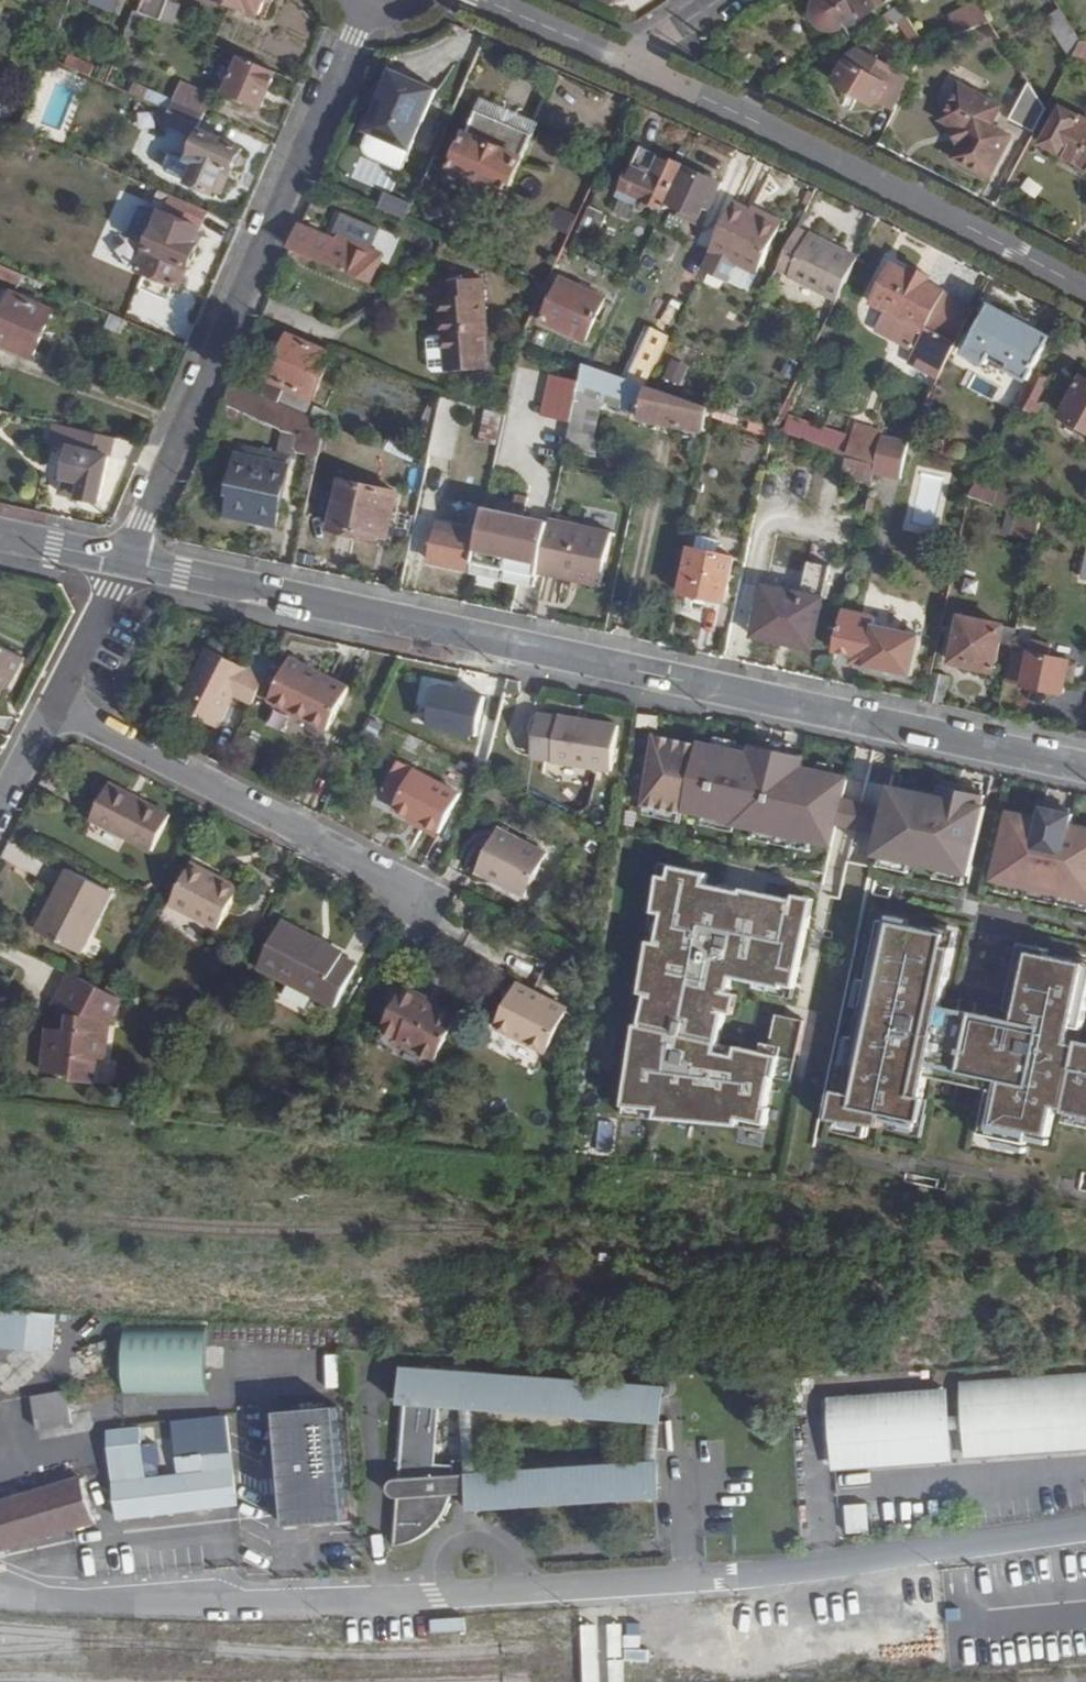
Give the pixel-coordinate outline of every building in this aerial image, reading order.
[(230,4),(259,15),(265,0),(232,0),(230,4)] [(808,4),(808,12),(820,29),(832,28),(846,20),(856,35),(872,25),(867,16),(891,0),(814,0),(808,4)] [(990,26),(975,4),(951,19),(962,35),(990,26)] [(906,17),(899,7),(879,20),(885,31),(906,17)] [(1076,34),(1059,10),(1047,19),(1062,43),(1076,34)] [(140,35),(147,16),(134,11),(126,31),(140,35)] [(1080,42),(1073,55),(1085,62),(1085,42),(1080,42)] [(875,104),(893,113),(910,79),(854,49),(834,84),(875,108),(875,104)] [(70,57),(66,66),(90,76),(95,67),(70,57)] [(277,71),(242,57),(228,92),(262,107),(277,71)] [(439,90),(393,70),(365,132),(371,134),(363,150),(366,156),(397,171),(404,168),(439,90)] [(53,82),(41,125),(63,131),(75,88),(53,82)] [(173,101),(205,114),(212,96),(181,83),(173,101)] [(942,119),(953,124),(960,127),(964,142),(958,148),(953,158),(988,177),(1011,134),(992,125),(1002,104),(961,84),(942,119)] [(134,85),(131,94),(133,94),(169,111),(173,101),(134,85)] [(1010,121),(1033,133),(1046,111),(1029,85),(1010,121)] [(128,105),(165,121),(169,111),(133,94),(128,105)] [(483,100),(478,112),(534,138),(540,125),(483,100)] [(196,136),(205,114),(173,101),(169,111),(165,121),(164,123),(196,136)] [(1030,139),(1085,168),(1085,120),(1050,102),(1046,111),(1033,133),(1030,139)] [(534,138),(478,112),(453,169),(510,193),(534,138)] [(960,127),(953,124),(958,148),(964,142),(960,127)] [(190,182),(215,193),(226,168),(233,171),(243,149),(203,132),(191,159),(193,161),(191,166),(196,169),(190,182)] [(653,177),(663,156),(644,147),(633,168),(653,177)] [(171,155),(172,177),(191,176),(190,155),(171,155)] [(667,204),(685,166),(663,156),(653,177),(633,168),(618,199),(642,210),(646,202),(664,211),(667,204)] [(721,183),(685,166),(667,204),(698,219),(703,209),(709,211),(721,183)] [(226,168),(215,193),(222,196),(233,171),(226,168)] [(139,269),(178,287),(187,266),(190,267),(199,245),(197,243),(202,229),(201,229),(207,210),(161,190),(155,203),(166,208),(139,269)] [(388,194),(383,210),(409,218),(414,202),(388,194)] [(749,213),(732,206),(721,230),(712,251),(758,272),(776,231),(747,217),(749,213)] [(751,208),(749,213),(747,217),(776,231),(780,221),(751,208)] [(619,222),(589,209),(579,234),(607,246),(619,222)] [(337,242),(300,226),(292,248),(371,282),(383,253),(339,236),(337,242)] [(858,258),(797,227),(777,268),(837,299),(843,288),(858,258)] [(0,264),(0,276),(10,280),(15,271),(0,264)] [(955,342),(972,310),(943,295),(944,293),(929,285),(931,280),(912,270),(910,274),(894,266),(885,282),(881,289),(872,284),(864,299),(885,310),(875,330),(913,350),(925,327),(955,342)] [(881,289),(885,282),(875,277),(872,284),(881,289)] [(483,279),(467,281),(467,296),(442,297),(447,372),(485,369),(483,332),(487,332),(483,279)] [(585,342),(605,300),(562,280),(542,323),(585,342)] [(467,296),(467,281),(440,282),(442,297),(467,296)] [(52,311),(13,294),(0,324),(0,343),(33,357),(52,311)] [(1031,376),(1051,339),(989,306),(964,353),(986,364),(991,358),(1013,370),(1010,375),(1023,381),(1026,377),(1031,380),(1031,376)] [(289,338),(264,394),(289,406),(325,423),(329,413),(310,405),(331,355),(289,338)] [(646,385),(590,366),(583,364),(565,449),(596,455),(599,441),(594,440),(602,401),(642,413),(641,419),(704,431),(709,407),(646,385)] [(1051,385),(1031,376),(1031,380),(1016,406),(1035,416),(1051,385)] [(264,394),(232,381),(223,403),(283,428),(285,428),(289,406),(264,394)] [(1082,383),(1064,418),(1085,430),(1085,385),(1082,383)] [(289,406),(285,428),(299,432),(297,450),(320,455),(325,423),(289,406)] [(497,444),(502,414),(486,412),(481,441),(497,444)] [(77,427),(63,424),(59,443),(72,446),(77,427)] [(857,425),(851,440),(879,449),(881,435),(857,425)] [(98,501),(114,437),(77,427),(72,446),(63,482),(81,486),(79,497),(98,501)] [(299,432),(285,428),(279,456),(291,460),(295,460),(297,450),(299,432)] [(879,449),(876,466),(874,475),(900,481),(908,442),(905,441),(881,435),(879,449)] [(823,436),(820,445),(846,453),(849,443),(823,436)] [(849,443),(846,453),(876,466),(879,449),(851,440),(849,443)] [(281,502),(291,460),(279,456),(248,449),(246,455),(238,454),(230,492),(232,492),(227,515),(256,521),(260,499),(281,502)] [(874,475),(876,466),(846,460),(842,478),(871,484),(874,475)] [(978,480),(969,497),(994,505),(1000,488),(978,480)] [(333,529),(381,539),(386,511),(394,513),(397,492),(343,481),(333,529)] [(485,508),(480,532),(473,566),(539,579),(540,573),(541,567),(550,521),(523,516),(527,497),(515,494),(511,513),(485,508)] [(277,525),(281,502),(260,499),(256,521),(277,525)] [(386,511),(381,539),(388,540),(394,513),(386,511)] [(1040,521),(1019,513),(1013,536),(1037,540),(1040,521)] [(613,533),(551,521),(550,521),(541,567),(582,574),(581,580),(603,584),(613,533)] [(473,566),(480,532),(440,524),(431,561),(472,570),(473,566)] [(724,603),(732,559),(691,550),(681,593),(724,603)] [(800,594),(764,586),(753,636),(811,648),(828,567),(807,562),(800,594)] [(582,574),(541,567),(540,573),(581,580),(582,574)] [(845,610),(836,651),(854,655),(853,662),(912,675),(925,615),(880,605),(877,617),(845,610)] [(1000,641),(1014,645),(1017,631),(965,618),(960,641),(957,641),(951,663),(993,673),(1000,641)] [(1014,645),(1011,655),(1016,656),(1012,680),(1024,683),(1024,687),(1063,695),(1070,664),(1067,664),(1069,651),(1035,643),(1039,625),(1019,621),(1017,631),(1014,645)] [(0,641),(0,698),(14,674),(18,676),(29,655),(0,641)] [(252,705),(265,678),(206,649),(177,708),(220,728),(236,697),(252,705)] [(349,692),(290,662),(269,704),(327,733),(349,692)] [(934,675),(928,703),(942,706),(949,678),(934,675)] [(436,687),(431,730),(488,737),(494,694),(436,687)] [(554,764),(559,718),(540,715),(534,760),(554,764)] [(620,727),(559,718),(554,764),(613,773),(620,727)] [(700,745),(656,736),(645,805),(685,813),(686,810),(738,822),(738,825),(754,828),(752,839),(810,852),(813,842),(834,846),(838,826),(844,798),(849,778),(802,768),(805,757),(752,746),(751,750),(701,742),(700,745)] [(459,794),(413,771),(393,811),(440,833),(459,794)] [(169,815),(107,784),(88,820),(150,852),(169,815)] [(939,797),(892,787),(877,856),(884,857),(882,867),(912,873),(914,864),(942,870),(940,879),(968,885),(970,876),(973,876),(988,807),(981,806),(983,795),(941,786),(939,797)] [(996,881),(1002,882),(1000,892),(1085,910),(1085,828),(1073,826),(1076,815),(1045,808),(1043,819),(1011,813),(996,881)] [(504,876),(501,881),(527,896),(549,852),(499,826),(480,865),(504,876)] [(239,887),(191,863),(171,906),(218,929),(239,887)] [(712,874),(664,863),(643,994),(649,995),(644,1025),(640,1025),(624,1113),(766,1123),(769,1108),(767,1108),(773,1077),(792,1081),(805,1021),(777,1014),(768,1054),(719,1043),(732,978),(783,989),(784,985),(796,988),(812,915),(815,899),(799,895),(798,900),(747,889),(724,884),(723,887),(709,884),(712,874)] [(478,870),(501,881),(504,876),(480,865),(478,870)] [(60,905),(44,937),(85,958),(116,898),(69,874),(55,903),(60,905)] [(39,935),(44,937),(60,905),(55,903),(39,935)] [(884,921),(881,936),(871,982),(863,980),(857,1007),(866,1008),(859,1039),(851,1037),(845,1064),(853,1066),(848,1092),(839,1090),(833,1121),(841,1122),(840,1131),(869,1138),(872,1126),(885,1127),(886,1121),(920,1128),(930,1076),(993,1089),(983,1134),(1001,1138),(999,1147),(1027,1153),(1030,1141),(1050,1145),(1058,1107),(1068,1109),(1067,1112),(1071,1113),(1069,1123),(1085,1126),(1085,1045),(1082,1044),(1085,1025),(1085,964),(1050,956),(1052,950),(1024,944),(1010,1009),(996,1006),(994,1017),(962,1011),(963,1002),(947,999),(961,932),(939,928),(938,932),(911,926),(913,920),(894,916),(893,923),(884,921)] [(356,966),(339,958),(316,947),(318,941),(282,922),(257,970),(332,1008),(356,966)] [(316,947),(339,958),(342,952),(318,941),(316,947)] [(100,1018),(113,994),(105,990),(71,972),(50,1013),(58,1013),(72,1015),(72,1032),(58,1032),(56,1052),(47,1052),(45,1073),(76,1075),(76,1081),(96,1082),(97,1062),(107,1062),(110,1018),(100,1018)] [(569,1010),(516,983),(494,1028),(547,1055),(569,1010)] [(398,1039),(396,1041),(433,1059),(455,1018),(431,1006),(420,1001),(423,997),(402,987),(380,1028),(398,1039)] [(420,1001),(431,1006),(433,1002),(423,997),(420,1001)] [(50,1013),(47,1052),(56,1052),(58,1032),(58,1013),(50,1013)] [(394,1044),(396,1041),(398,1039),(380,1028),(376,1035),(394,1044)] [(53,1352),(56,1316),(0,1311),(0,1348),(53,1352)] [(126,1330),(126,1394),(206,1394),(206,1330),(126,1330)] [(407,1362),(397,1545),(407,1543),(421,1536),(435,1526),(442,1514),(447,1503),(451,1494),(470,1493),(471,1511),(658,1501),(661,1455),(454,1470),(455,1462),(436,1462),(440,1406),(664,1420),(667,1382),(407,1362)] [(960,1385),(965,1455),(1085,1448),(1085,1377),(960,1385)] [(35,1394),(42,1428),(78,1421),(72,1387),(35,1394)] [(949,1388),(830,1398),(835,1465),(954,1456),(949,1388)] [(361,1516),(354,1400),(292,1404),(298,1520),(361,1516)] [(657,1451),(678,1451),(677,1420),(655,1421),(657,1451)] [(145,1478),(141,1431),(111,1434),(119,1519),(237,1505),(232,1454),(179,1461),(180,1476),(145,1478)] [(46,1478),(49,1490),(26,1496),(22,1485),(0,1491),(0,1551),(95,1522),(79,1467),(46,1478)] [(849,1500),(852,1533),(875,1531),(872,1498),(849,1500)]
